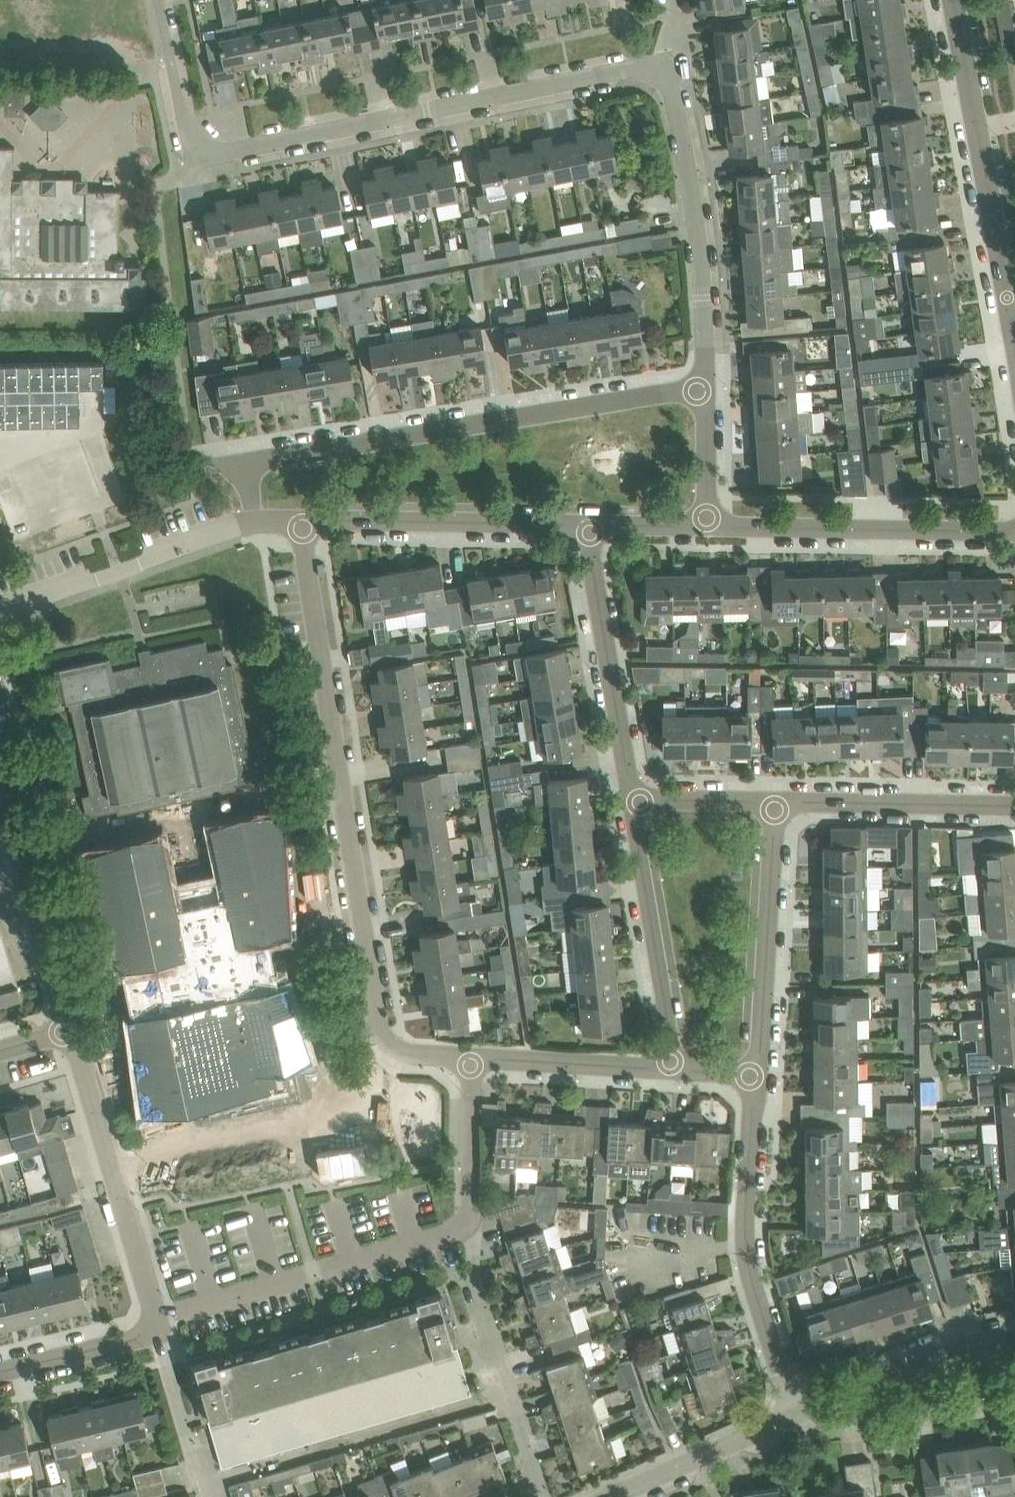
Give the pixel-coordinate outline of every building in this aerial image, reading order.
[(394,2),(401,34),(411,32),(413,41),(424,39),(416,0),(405,0),(394,2)] [(424,39),(435,36),(433,27),(444,25),(439,0),(416,0),(424,39)] [(474,2),(474,0),(439,0),(444,25),(455,23),(456,32),(479,27),(474,2)] [(514,20),(510,0),(486,0),(490,16),(502,13),(504,22),(514,20)] [(514,20),(523,18),(521,9),(533,7),(532,0),(510,0),(514,20)] [(557,11),(555,0),(532,0),(533,7),(546,4),(547,13),(557,11)] [(566,0),(555,0),(557,11),(566,9),(564,0),(566,0)] [(743,0),(697,0),(698,8),(697,8),(698,9),(715,7),(717,14),(736,12),(745,10),(744,4),(743,0)] [(845,17),(848,17),(907,8),(906,1),(900,2),(899,0),(843,0),(845,17)] [(1003,43),(1014,40),(1014,41),(1014,21),(1013,21),(1009,0),(995,0),(1003,43)] [(394,2),(373,7),(361,9),(369,50),(392,45),(390,36),(401,34),(394,2)] [(848,17),(848,18),(852,37),(904,30),(902,17),(908,16),(907,8),(848,17)] [(346,55),(369,50),(361,9),(349,12),(340,13),(328,16),(326,16),(333,48),(344,46),(346,55)] [(270,70),(262,29),(259,14),(237,18),(238,23),(247,65),(258,63),(259,72),(270,70)] [(333,48),(326,16),(305,20),(313,61),(324,59),(322,50),(333,48)] [(727,30),(714,31),(714,33),(715,32),(718,56),(762,50),(759,24),(750,26),(749,18),(725,21),(727,30)] [(283,25),(290,57),(301,54),(302,63),(313,61),(305,20),(283,25)] [(812,40),(825,37),(822,21),(809,24),(812,40)] [(802,22),(792,24),(796,45),(807,42),(802,22)] [(236,68),(247,65),(238,23),(216,27),(218,38),(206,41),(215,81),(238,77),(236,68)] [(262,29),(270,70),(281,68),(279,59),(290,57),(283,25),(262,29)] [(906,43),(904,30),(852,37),(852,39),(865,37),(868,55),(913,50),(912,42),(906,43)] [(801,68),(812,66),(807,42),(796,45),(800,65),(801,68)] [(827,46),(814,49),(818,64),(830,62),(827,46)] [(721,80),(756,75),(763,74),(761,61),(769,60),(768,50),(762,50),(718,56),(719,65),(714,66),(715,76),(717,79),(716,79),(716,80),(721,80)] [(913,50),(868,55),(871,77),(910,71),(908,58),(914,57),(913,50)] [(830,62),(818,64),(822,85),(834,83),(835,83),(830,62)] [(812,66),(801,68),(802,74),(804,85),(815,82),(812,66)] [(918,84),(912,85),(910,71),(871,77),(874,97),(874,98),(854,101),(855,112),(868,110),(897,107),(896,95),(919,92),(918,84)] [(724,103),(759,99),(756,75),(721,80),(724,103)] [(811,116),(822,113),(818,95),(807,98),(809,107),(811,116)] [(762,122),(774,121),(770,97),(759,99),(724,103),(727,127),(762,122)] [(32,115),(44,126),(55,126),(66,115),(54,104),(43,104),(32,115)] [(928,114),(899,119),(897,107),(868,110),(855,112),(856,120),(862,124),(870,123),(882,121),(885,141),(924,136),(922,123),(929,122),(928,114)] [(780,147),(779,135),(778,120),(774,121),(762,122),(727,127),(730,150),(729,150),(730,151),(757,148),(759,161),(771,159),(774,159),(800,156),(799,149),(799,146),(780,147)] [(594,171),(597,171),(617,167),(610,133),(597,136),(595,127),(585,129),(594,171)] [(578,140),(566,142),(573,176),(594,171),(585,129),(576,131),(578,140)] [(552,136),(542,137),(551,180),(573,176),(566,142),(554,145),(552,136)] [(872,152),(873,165),(933,156),(932,149),(926,150),(924,136),(885,141),(887,149),(872,152)] [(535,149),(523,151),(530,185),(551,180),(542,137),(533,139),(535,149)] [(509,144),(499,146),(508,189),(530,185),(523,151),(511,154),(509,144)] [(479,160),(483,180),(486,194),(508,189),(499,146),(490,148),(492,157),(479,160)] [(15,147),(0,147),(0,309),(0,307),(129,307),(129,310),(130,310),(130,308),(146,308),(146,277),(141,277),(142,266),(130,266),(124,266),(124,256),(119,256),(119,255),(116,255),(116,191),(119,191),(119,190),(77,190),(77,179),(53,179),(53,190),(44,190),(44,179),(21,179),(21,190),(12,190),(12,148),(15,148),(15,147)] [(835,165),(844,164),(842,149),(830,150),(832,165),(835,165)] [(436,155),(427,157),(435,200),(458,196),(451,162),(438,165),(436,155)] [(760,175),(737,177),(737,178),(738,178),(740,201),(788,197),(786,171),(801,170),(800,156),(774,159),(771,159),(759,161),(760,175)] [(873,165),(876,185),(930,178),(928,165),(935,164),(933,156),(873,165)] [(419,168),(407,171),(414,205),(435,200),(427,157),(417,159),(419,168)] [(393,164),(383,166),(392,209),(414,205),(407,171),(395,173),(393,164)] [(363,180),(367,200),(370,214),(392,209),(383,166),(374,168),(376,177),(363,180)] [(829,169),(818,170),(820,187),(831,186),(829,169)] [(845,169),(835,171),(837,186),(850,184),(848,169),(845,169)] [(938,190),(932,191),(930,178),(876,185),(873,186),(876,206),(894,204),(939,198),(938,190)] [(321,179),(311,181),(320,224),(343,219),(336,186),(323,188),(321,179)] [(324,241),(320,224),(311,181),(302,183),(304,192),(292,195),(299,228),(302,246),(324,241)] [(278,188),(268,190),(277,233),(299,228),(292,195),(280,197),(278,188)] [(261,201),(249,204),(256,237),(277,233),(268,190),(259,192),(261,201)] [(821,194),(824,218),(835,217),(832,193),(821,194)] [(859,198),(851,199),(851,195),(838,197),(840,212),(853,210),(861,209),(859,198)] [(234,242),(256,237),(249,204),(237,206),(235,197),(225,199),(234,242)] [(742,225),(777,222),(790,221),(788,197),(740,201),(742,225)] [(934,206),(940,205),(939,198),(894,204),(897,224),(890,225),(892,238),(920,234),(936,232),(934,220),(936,220),(934,206)] [(212,246),(231,242),(234,242),(225,199),(216,201),(218,210),(205,213),(212,246)] [(617,234),(631,231),(650,228),(648,215),(615,221),(617,234)] [(835,217),(824,218),(826,235),(837,234),(835,217)] [(743,248),(791,245),(790,221),(777,222),(742,225),(743,248)] [(478,226),(484,258),(496,256),(490,223),(478,226)] [(471,261),(484,258),(478,226),(465,228),(471,261)] [(586,240),(607,236),(605,226),(598,227),(584,230),(586,240)] [(570,243),(586,240),(584,230),(568,233),(570,243)] [(944,242),(938,243),(936,232),(920,234),(892,238),(894,250),(892,250),(895,270),(953,263),(952,255),(946,256),(944,242)] [(621,252),(653,246),(651,234),(618,240),(621,252)] [(543,248),(558,245),(556,235),(541,238),(543,248)] [(526,251),(543,248),(541,238),(525,241),(526,251)] [(583,256),(584,263),(595,261),(594,254),(604,252),(602,243),(581,247),(583,256)] [(363,247),(369,280),(381,277),(375,245),(363,247)] [(793,269),(791,245),(743,248),(745,273),(788,270),(793,269)] [(350,249),(356,282),(369,280),(363,247),(350,249)] [(567,259),(583,256),(581,247),(565,250),(567,259)] [(830,266),(840,265),(838,247),(827,248),(830,266)] [(540,264),(556,261),(554,252),(538,255),(540,264)] [(518,268),(524,267),(526,275),(540,272),(538,264),(540,264),(538,255),(516,259),(518,268)] [(427,269),(443,266),(441,256),(425,259),(427,269)] [(412,272),(427,269),(425,259),(410,262),(412,272)] [(861,275),(868,274),(867,262),(846,265),(848,277),(857,276),(861,275)] [(494,263),(482,265),(488,298),(500,295),(494,263)] [(894,272),(897,292),(950,284),(948,271),(954,270),(953,263),(895,270),(895,272),(894,272)] [(476,300),(488,298),(482,265),(469,267),(476,300)] [(840,265),(830,267),(832,283),(842,282),(840,265)] [(266,287),(283,284),(280,270),(263,274),(266,287)] [(747,296),(783,293),(797,292),(796,283),(789,283),(788,270),(745,273),(747,296)] [(436,283),(449,281),(448,271),(434,274),(436,283)] [(850,292),(863,291),(861,275),(857,276),(848,277),(850,292)] [(406,288),(422,286),(421,276),(405,279),(406,288)] [(191,278),(195,312),(208,310),(204,277),(191,278)] [(311,290),(334,286),(332,277),(309,281),(311,290)] [(392,291),(406,288),(405,279),(390,282),(392,291)] [(296,293),(311,290),(309,281),(294,284),(296,293)] [(361,287),(349,290),(355,322),(361,363),(373,361),(370,344),(371,344),(369,332),(367,320),(375,318),(371,295),(385,292),(383,283),(361,287)] [(950,284),(897,292),(898,299),(913,297),(915,311),(959,304),(958,296),(952,297),(950,284)] [(268,298),(284,295),(282,286),(266,289),(268,298)] [(642,342),(642,340),(637,312),(642,312),(642,313),(643,312),(642,302),(641,300),(634,292),(625,287),(610,290),(614,312),(621,355),(631,353),(629,344),(642,342)] [(835,314),(846,313),(843,288),(832,289),(834,305),(835,314)] [(252,301),(268,298),(266,289),(250,292),(252,301)] [(349,290),(336,292),(342,324),(355,322),(349,290)] [(762,333),(813,329),(812,328),(808,328),(808,316),(785,318),(783,293),(747,296),(749,320),(748,320),(748,322),(761,321),(762,333)] [(295,309),(316,306),(315,296),(293,300),(295,309)] [(272,304),(274,313),(295,309),(293,300),(272,304)] [(853,319),(866,317),(864,303),(851,305),(853,319)] [(915,311),(918,331),(956,326),(954,312),(960,312),(959,304),(915,311)] [(265,305),(250,307),(252,317),(267,315),(265,305)] [(835,316),(835,314),(834,305),(827,305),(829,316),(835,316)] [(235,320),(252,317),(250,307),(234,311),(235,320)] [(534,369),(527,326),(525,310),(498,315),(501,330),(505,330),(511,363),(524,361),(525,370),(534,369)] [(621,355),(614,312),(592,315),(598,349),(610,347),(612,356),(621,355)] [(188,319),(193,352),(213,349),(209,315),(188,319)] [(571,319),(578,362),(587,360),(586,351),(598,349),(592,315),(571,319)] [(874,316),(866,317),(853,319),(855,339),(868,338),(877,336),(874,316)] [(578,362),(571,319),(549,322),(555,356),(567,354),(568,363),(578,362)] [(527,326),(534,369),(544,367),(542,358),(555,356),(549,322),(527,326)] [(458,329),(463,363),(476,361),(477,370),(487,369),(480,326),(458,329)] [(921,352),(945,349),(965,346),(964,338),(957,339),(956,326),(918,331),(921,352)] [(463,363),(458,329),(436,333),(443,376),(452,374),(451,365),(463,363)] [(436,333),(414,336),(420,370),(432,368),(434,377),(443,376),(436,333)] [(414,336),(393,340),(400,383),(409,381),(407,372),(420,370),(414,336)] [(753,365),(746,365),(747,373),(793,369),(791,349),(799,348),(798,336),(763,339),(764,350),(752,351),(753,365)] [(370,344),(373,361),(376,377),(389,375),(390,384),(400,383),(393,340),(371,344),(370,344)] [(314,361),(304,363),(309,397),(322,395),(323,404),(332,402),(325,359),(323,343),(311,345),(314,361)] [(325,359),(332,402),(342,401),(340,391),(353,389),(348,355),(325,359)] [(889,355),(858,359),(859,371),(891,367),(889,355)] [(79,424),(79,387),(104,387),(104,362),(0,362),(0,424),(79,424)] [(297,399),(309,397),(304,363),(282,366),(289,409),(298,408),(297,399)] [(213,388),(197,391),(200,413),(222,409),(222,411),(235,409),(236,418),(246,416),(239,374),(237,364),(225,366),(226,371),(214,373),(211,377),(213,388)] [(841,381),(854,380),(852,365),(839,366),(841,381)] [(280,411),(289,409),(282,366),(260,370),(266,404),(278,402),(280,411)] [(861,384),(875,383),(892,381),(891,367),(859,371),(861,384)] [(794,390),(793,369),(747,373),(748,380),(754,380),(755,393),(794,390)] [(239,374),(246,416),(255,415),(254,406),(266,404),(260,370),(239,374)] [(929,397),(968,392),(966,379),(973,378),(972,370),(926,376),(929,397)] [(796,411),(808,410),(806,389),(794,390),(755,393),(756,406),(749,407),(750,414),(796,411)] [(856,391),(843,392),(844,407),(857,406),(856,391)] [(931,418),(977,412),(976,404),(970,405),(968,392),(929,397),(931,418)] [(857,406),(844,407),(846,421),(859,419),(857,406)] [(878,424),(876,408),(864,410),(866,426),(878,424)] [(797,432),(813,430),(812,410),(808,410),(796,411),(750,414),(750,422),(757,421),(758,434),(797,432)] [(971,420),(978,419),(977,412),(931,418),(934,438),(973,433),(971,420)] [(868,442),(880,440),(878,424),(866,426),(868,442)] [(752,448),(753,456),(799,452),(797,432),(758,434),(759,448),(752,448)] [(850,449),(862,448),(861,432),(848,434),(850,449)] [(981,446),(975,447),(973,433),(934,438),(921,440),(922,447),(935,445),(936,459),(982,453),(981,446)] [(897,477),(895,457),(894,447),(882,449),(885,478),(897,477)] [(868,495),(866,478),(862,448),(850,449),(853,479),(855,495),(868,495)] [(872,480),(885,478),(882,449),(869,450),(871,467),(872,480)] [(799,452),(753,456),(753,463),(760,463),(761,477),(800,474),(799,452)] [(983,461),(982,453),(936,459),(939,480),(978,475),(976,462),(983,461)] [(968,493),(978,492),(977,481),(966,482),(968,493)] [(450,626),(462,624),(455,587),(444,589),(440,562),(419,566),(426,610),(447,606),(450,626)] [(529,568),(536,612),(557,608),(550,565),(529,568)] [(722,566),(722,573),(723,608),(748,607),(749,619),(761,619),(761,589),(749,589),(748,570),(747,570),(747,572),(734,573),(734,566),(735,566),(735,565),(722,566)] [(406,613),(426,610),(419,566),(398,569),(406,613)] [(683,568),(685,568),(685,566),(671,567),(672,574),(672,609),(672,620),(689,620),(689,619),(698,619),(697,608),(697,573),(683,574),(683,568)] [(697,566),(697,573),(697,608),(723,608),(722,573),(709,573),(709,567),(710,567),(710,566),(697,566)] [(642,622),(659,622),(659,609),(672,609),(672,574),(658,574),(658,568),(659,568),(659,567),(646,567),(647,605),(641,605),(642,622)] [(848,568),(848,575),(849,609),(875,609),(875,622),(887,622),(886,591),(874,592),(874,572),(873,572),(873,574),(860,575),(859,569),(861,569),(861,567),(848,568)] [(515,615),(536,612),(529,568),(508,572),(515,615)] [(822,568),(823,576),(823,610),(849,609),(848,575),(835,575),(834,569),(836,569),(836,568),(822,568)] [(378,573),(385,617),(406,613),(398,569),(378,573)] [(773,589),(761,589),(761,619),(773,619),(773,611),(798,610),(797,576),(784,576),(784,570),(785,570),(785,569),(772,569),(773,589)] [(797,569),(797,576),(798,610),(823,610),(823,576),(809,576),(809,570),(810,570),(810,569),(797,569)] [(961,570),(948,571),(949,578),(949,612),(949,621),(960,624),(960,612),(974,612),(974,577),(960,577),(960,571),(961,571),(961,570)] [(987,627),(986,611),(1000,611),(1000,613),(1001,613),(1000,574),(999,574),(999,577),(986,577),(985,571),(987,571),(987,570),(974,570),(974,577),(974,612),(975,627),(987,627)] [(886,591),(887,622),(888,626),(912,625),(912,613),(924,613),(923,578),(910,579),(910,572),(911,572),(911,571),(898,572),(898,591),(886,591)] [(923,571),(923,578),(924,613),(949,612),(949,578),(935,578),(935,572),(936,572),(936,571),(923,571)] [(495,619),(515,615),(508,572),(487,575),(495,619)] [(373,619),(385,617),(378,573),(357,576),(359,586),(364,620),(365,627),(374,626),(373,619)] [(462,624),(495,619),(487,575),(467,579),(468,585),(455,587),(462,624)] [(346,588),(359,586),(357,576),(344,579),(346,588)] [(1004,601),(1014,601),(1014,588),(1003,589),(1004,601)] [(699,619),(698,619),(689,619),(689,620),(687,631),(679,635),(679,637),(680,645),(674,645),(674,660),(699,660),(699,652),(699,619)] [(417,641),(418,640),(416,625),(407,626),(410,641),(411,645),(412,654),(427,651),(426,644),(418,645),(417,641)] [(390,644),(399,643),(397,634),(389,635),(390,642),(390,644)] [(542,646),(556,644),(555,634),(541,637),(542,646)] [(90,726),(106,799),(242,769),(234,730),(246,728),(227,644),(207,648),(205,637),(138,652),(141,663),(113,669),(110,654),(54,666),(62,701),(84,697),(84,700),(70,703),(75,729),(90,726)] [(528,648),(542,646),(541,637),(526,639),(528,648)] [(1004,650),(1004,639),(977,639),(977,646),(977,649),(977,656),(977,664),(986,664),(1004,665),(1004,650)] [(506,642),(507,652),(522,649),(520,640),(506,642)] [(372,661),(392,657),(390,644),(390,642),(369,645),(372,661)] [(399,643),(390,644),(392,657),(412,654),(411,645),(399,647),(399,643)] [(500,653),(499,643),(489,644),(490,655),(500,653)] [(674,645),(647,645),(647,660),(674,660),(674,645)] [(887,647),(887,663),(899,663),(899,647),(887,647)] [(531,676),(567,669),(564,648),(527,655),(514,657),(517,678),(531,676)] [(758,654),(755,648),(749,648),(744,653),(748,660),(755,660),(758,654)] [(798,661),(798,651),(788,651),(788,660),(798,661)] [(457,672),(467,670),(464,654),(455,655),(457,672)] [(933,655),(932,663),(951,664),(951,655),(933,655)] [(977,664),(977,656),(957,656),(956,664),(977,664)] [(372,681),(373,691),(416,684),(413,661),(379,667),(381,680),(372,681)] [(475,685),(486,683),(483,662),(472,664),(475,685)] [(684,666),(661,666),(661,681),(684,681),(684,676),(684,666)] [(691,676),(706,676),(706,666),(691,666),(691,676)] [(707,666),(706,676),(706,682),(727,682),(727,666),(707,666)] [(813,677),(814,668),(797,667),(797,677),(813,677)] [(814,668),(813,677),(828,678),(828,668),(814,668)] [(840,678),(856,678),(856,668),(840,668),(840,678)] [(856,668),(856,678),(870,678),(870,668),(856,668)] [(567,669),(531,676),(534,696),(571,689),(567,669)] [(966,680),(966,670),(951,670),(951,680),(966,680)] [(979,670),(966,670),(966,680),(967,680),(967,683),(978,684),(979,670)] [(984,679),(1008,679),(1008,671),(984,670),(984,679)] [(1007,690),(1008,679),(984,679),(983,690),(1007,690)] [(468,683),(459,684),(461,699),(471,698),(468,683)] [(489,703),(486,683),(475,685),(478,705),(489,703)] [(384,698),(386,711),(420,706),(416,684),(373,691),(375,700),(384,698)] [(760,685),(749,685),(748,685),(748,710),(749,710),(749,714),(727,714),(728,759),(736,759),(736,752),(749,752),(749,751),(762,751),(760,685)] [(760,685),(762,751),(774,751),(775,755),(788,755),(789,762),(797,761),(795,717),(773,718),(773,710),(774,710),(775,685),(760,685)] [(534,696),(537,716),(574,709),(571,689),(534,696)] [(464,715),(473,713),(471,698),(461,699),(464,715)] [(677,701),(664,701),(664,753),(678,753),(678,760),(686,760),(685,705),(685,699),(677,699),(677,701)] [(898,712),(879,713),(881,757),(889,757),(888,750),(902,750),(902,754),(903,754),(903,752),(914,752),(914,731),(913,707),(913,705),(913,699),(898,700),(898,712)] [(493,723),(489,703),(478,705),(482,725),(493,723)] [(794,705),(795,717),(797,761),(804,761),(804,754),(817,754),(816,716),(803,717),(802,704),(794,705)] [(957,715),(958,704),(949,704),(948,720),(947,765),(955,765),(955,759),(969,759),(969,720),(970,716),(957,715)] [(693,753),(707,753),(706,705),(685,705),(686,760),(693,759),(693,753)] [(728,759),(727,714),(727,705),(706,705),(707,753),(720,753),(720,759),(728,759)] [(913,707),(914,731),(914,752),(914,754),(915,754),(915,752),(926,752),(926,758),(940,758),(940,765),(947,765),(948,720),(927,713),(927,705),(913,705),(913,707)] [(379,725),(380,734),(423,727),(420,706),(386,711),(388,723),(379,725)] [(528,738),(541,736),(578,729),(574,709),(537,716),(524,718),(528,738)] [(879,713),(858,714),(859,752),(873,751),(873,758),(881,757),(879,713)] [(858,714),(837,715),(839,759),(846,759),(846,752),(859,752),(858,714)] [(816,716),(817,754),(831,753),(831,760),(839,759),(837,715),(816,716)] [(989,771),(990,721),(969,720),(969,759),(982,759),(982,771),(989,771)] [(992,721),(990,721),(989,771),(997,771),(997,759),(1010,759),(1010,763),(1014,762),(1014,721),(1012,721),(992,721)] [(493,723),(482,725),(485,745),(496,744),(493,723)] [(423,727),(380,734),(382,743),(391,742),(393,755),(427,750),(423,727)] [(578,729),(541,736),(544,757),(581,750),(578,729)] [(480,754),(478,741),(445,746),(447,759),(480,754)] [(482,766),(480,754),(447,759),(449,772),(482,766)] [(488,764),(490,777),(523,773),(521,759),(488,764)] [(504,775),(490,777),(492,789),(534,783),(549,781),(548,769),(526,772),(523,773),(504,775)] [(399,801),(442,795),(438,772),(404,777),(406,790),(397,792),(399,801)] [(83,824),(73,777),(57,781),(67,827),(83,824)] [(588,799),(588,798),(586,777),(549,781),(550,792),(535,793),(536,803),(536,804),(551,802),(588,799)] [(46,790),(43,779),(25,785),(28,796),(46,790)] [(479,811),(489,809),(486,792),(476,794),(479,811)] [(411,821),(445,816),(444,806),(451,804),(450,793),(442,795),(399,801),(400,810),(409,809),(411,821)] [(590,819),(588,799),(551,802),(553,823),(590,819)] [(481,827),(491,825),(489,809),(479,811),(481,827)] [(498,827),(508,825),(507,819),(506,812),(501,813),(496,813),(497,820),(498,827)] [(160,839),(87,855),(120,966),(121,966),(133,1018),(132,1018),(144,1111),(195,1101),(199,1121),(302,1099),(294,1059),(308,1056),(285,987),(279,989),(269,946),(284,931),(289,930),(282,819),(281,813),(213,828),(224,878),(172,889),(160,839)] [(406,845),(449,838),(445,816),(411,821),(413,834),(404,835),(406,845)] [(592,840),(590,819),(553,823),(555,843),(592,840)] [(508,825),(498,827),(499,837),(500,843),(511,841),(510,835),(508,825)] [(831,844),(823,844),(823,866),(867,866),(867,845),(898,845),(897,826),(866,825),(866,827),(831,827),(831,844)] [(912,845),(912,826),(897,826),(898,845),(912,845)] [(486,854),(496,853),(492,831),(482,833),(486,854)] [(957,837),(957,839),(960,873),(962,873),(1014,869),(1014,848),(1013,833),(973,836),(957,837)] [(418,865),(452,860),(449,838),(406,845),(407,854),(416,853),(418,865)] [(592,840),(555,843),(556,863),(557,864),(593,860),(592,840)] [(919,875),(931,875),(931,847),(918,847),(919,875)] [(903,865),(912,865),(912,851),(897,851),(898,865),(903,865)] [(512,852),(502,853),(504,868),(515,866),(512,852)] [(496,853),(486,854),(488,870),(498,868),(496,853)] [(412,888),(455,881),(452,860),(418,865),(420,877),(411,879),(412,888)] [(557,864),(556,863),(543,864),(544,883),(542,883),(543,897),(589,893),(588,881),(595,880),(593,860),(557,864)] [(903,879),(912,879),(912,865),(903,865),(903,866),(903,871),(903,879)] [(823,866),(823,887),(867,887),(867,866),(823,866)] [(1014,889),(1014,869),(962,873),(964,892),(972,891),(978,891),(1014,889)] [(919,895),(930,895),(931,875),(919,875),(919,895)] [(436,907),(437,907),(459,903),(459,902),(457,893),(470,891),(468,879),(455,881),(412,888),(414,897),(423,896),(425,909),(436,907)] [(867,887),(823,887),(823,908),(868,908),(867,887)] [(1014,909),(1014,889),(978,891),(979,911),(1014,909)] [(552,930),(561,929),(609,924),(607,903),(590,905),(589,893),(543,897),(544,911),(550,910),(552,930)] [(903,908),(913,908),(913,893),(904,893),(903,908)] [(919,916),(935,915),(940,915),(938,896),(930,896),(930,895),(919,895),(919,916)] [(509,901),(515,932),(526,930),(520,899),(509,901)] [(438,920),(471,914),(469,902),(469,900),(459,902),(459,903),(437,907),(436,907),(438,920)] [(868,908),(823,908),(824,929),(868,929),(868,908)] [(903,922),(912,922),(913,908),(903,908),(903,922)] [(973,932),(974,945),(1002,942),(1001,931),(1014,929),(1014,909),(979,911),(979,912),(968,913),(969,932),(973,932)] [(506,922),(504,910),(481,913),(471,914),(473,927),(506,922)] [(575,948),(612,945),(609,924),(561,929),(563,950),(575,948)] [(415,958),(458,951),(471,949),(469,937),(456,939),(455,929),(421,934),(423,947),(414,948),(415,958)] [(868,929),(824,929),(824,950),(868,950),(868,929)] [(526,933),(515,935),(518,954),(528,953),(529,954),(539,952),(538,944),(527,946),(526,933)] [(913,950),(913,935),(903,935),(903,950),(913,950)] [(1014,974),(1014,954),(1003,954),(1002,942),(974,945),(975,957),(978,957),(978,968),(966,968),(967,978),(1014,974)] [(614,965),(612,945),(575,948),(577,969),(614,965)] [(503,966),(513,965),(510,949),(501,950),(503,966)] [(868,950),(824,950),(824,972),(868,971),(868,950)] [(11,962),(7,951),(0,953),(0,965),(11,962)] [(428,978),(461,973),(458,951),(415,958),(417,967),(426,966),(428,978)] [(521,975),(531,973),(529,959),(519,961),(521,975)] [(14,974),(11,962),(0,965),(0,978),(14,974)] [(506,983),(516,981),(513,965),(503,966),(506,983)] [(616,985),(614,965),(577,969),(579,989),(616,985)] [(885,971),(885,984),(913,983),(913,971),(885,971)] [(461,973),(428,978),(430,990),(421,992),(422,1001),(465,994),(461,973)] [(523,988),(533,987),(531,973),(521,975),(523,988)] [(22,1001),(14,974),(0,978),(0,1007),(22,1001)] [(981,996),(1014,994),(1014,974),(967,978),(968,988),(980,987),(981,996)] [(913,996),(913,983),(885,984),(885,996),(913,996)] [(618,1005),(616,985),(579,989),(581,1009),(618,1005)] [(920,987),(920,1001),(931,1000),(931,987),(920,987)] [(465,994),(422,1001),(423,1011),(433,1009),(435,1022),(449,1020),(451,1032),(469,1029),(467,1017),(468,1017),(467,1006),(484,1003),(483,992),(465,994)] [(535,994),(524,996),(527,1015),(538,1014),(535,994)] [(982,1016),(1014,1014),(1014,994),(981,996),(982,1016)] [(869,995),(813,996),(813,1018),(857,1017),(870,1017),(869,995)] [(931,1015),(931,1000),(920,1001),(920,1016),(931,1015)] [(509,1022),(521,1020),(519,1001),(507,1003),(509,1022)] [(620,1026),(618,1005),(581,1009),(583,1030),(620,1026)] [(538,1014),(527,1015),(529,1028),(540,1026),(538,1014)] [(1014,1034),(1014,1014),(982,1016),(961,1018),(962,1037),(976,1037),(1014,1034)] [(814,1039),(858,1038),(857,1017),(813,1018),(814,1039)] [(904,1038),(914,1038),(914,1023),(898,1023),(898,1038),(904,1038)] [(932,1041),(931,1026),(919,1027),(920,1041),(932,1041)] [(966,1051),(968,1071),(977,1070),(984,1070),(1014,1067),(1014,1034),(976,1037),(977,1050),(966,1051)] [(814,1039),(814,1059),(858,1059),(858,1038),(814,1039)] [(914,1052),(914,1038),(904,1038),(905,1052),(914,1052)] [(937,1073),(935,1056),(920,1057),(921,1074),(937,1073)] [(814,1059),(814,1080),(858,1080),(858,1059),(814,1059)] [(914,1079),(914,1065),(904,1065),(904,1080),(914,1079)] [(984,1070),(977,1070),(979,1103),(994,1102),(1014,1100),(1014,1067),(984,1070)] [(858,1080),(814,1080),(814,1102),(822,1102),(822,1114),(849,1115),(865,1115),(864,1102),(858,1102),(858,1080)] [(498,1098),(495,1153),(494,1165),(517,1167),(520,1116),(508,1115),(505,1099),(498,1098)] [(1014,1120),(1014,1100),(994,1102),(996,1121),(1014,1120)] [(520,1116),(517,1167),(538,1168),(538,1156),(542,1101),(536,1101),(531,1117),(520,1116)] [(542,1101),(538,1156),(540,1156),(540,1152),(560,1153),(562,1114),(551,1113),(552,1102),(542,1101)] [(887,1114),(914,1114),(914,1101),(887,1101),(887,1114)] [(57,1116),(47,1119),(41,1102),(29,1105),(28,1103),(16,1106),(6,1109),(16,1145),(20,1158),(27,1156),(23,1144),(35,1141),(37,1148),(43,1146),(43,1144),(63,1138),(57,1116)] [(562,1114),(560,1153),(582,1154),(594,1154),(596,1126),(584,1125),(586,1104),(575,1103),(574,1115),(562,1114)] [(619,1122),(616,1105),(610,1105),(608,1127),(596,1126),(594,1154),(593,1173),(607,1173),(608,1161),(629,1162),(631,1123),(619,1122)] [(631,1123),(629,1162),(650,1164),(653,1108),(648,1107),(643,1123),(631,1123)] [(653,1108),(650,1164),(651,1164),(651,1159),(671,1160),(674,1120),(663,1120),(663,1108),(653,1108)] [(16,1145),(6,1109),(0,1111),(0,1150),(16,1145)] [(690,1165),(693,1165),(695,1110),(687,1110),(686,1121),(674,1120),(671,1160),(691,1161),(690,1165)] [(695,1110),(693,1165),(715,1166),(716,1153),(728,1153),(730,1131),(717,1131),(718,1128),(705,1127),(702,1110),(695,1110)] [(933,1126),(932,1119),(932,1113),(920,1113),(921,1127),(933,1126)] [(850,1126),(849,1115),(822,1114),(822,1126),(805,1126),(806,1147),(850,1147),(857,1147),(857,1140),(850,1140),(850,1126)] [(914,1126),(914,1114),(887,1114),(887,1126),(914,1126)] [(997,1141),(1014,1140),(1014,1120),(996,1121),(997,1141)] [(933,1141),(933,1134),(933,1126),(921,1127),(921,1141),(933,1141)] [(942,1126),(933,1126),(933,1134),(942,1134),(942,1126)] [(43,1144),(43,1146),(46,1154),(66,1148),(63,1138),(43,1144)] [(992,1162),(1014,1160),(1014,1140),(997,1141),(983,1142),(985,1163),(992,1162)] [(806,1147),(806,1169),(850,1168),(850,1147),(806,1147)] [(69,1158),(66,1148),(46,1154),(49,1164),(69,1158)] [(915,1168),(915,1152),(905,1152),(905,1168),(915,1168)] [(933,1167),(933,1152),(921,1152),(921,1167),(933,1167)] [(72,1168),(69,1158),(49,1164),(52,1175),(72,1168)] [(997,1194),(1014,1192),(1014,1160),(992,1162),(993,1181),(996,1181),(997,1194)] [(75,1179),(72,1168),(52,1175),(55,1185),(75,1179)] [(859,1190),(863,1190),(863,1168),(853,1168),(850,1168),(806,1169),(806,1190),(850,1189),(859,1190)] [(901,1190),(915,1190),(915,1168),(905,1168),(905,1189),(901,1189),(901,1190)] [(58,1194),(78,1189),(75,1179),(55,1185),(58,1194)] [(536,1189),(535,1204),(550,1205),(550,1199),(545,1199),(545,1185),(536,1184),(536,1189)] [(559,1185),(558,1200),(566,1200),(566,1186),(559,1185)] [(605,1202),(606,1189),(595,1188),(594,1202),(605,1202)] [(32,1202),(32,1203),(35,1214),(51,1210),(82,1201),(78,1189),(58,1194),(47,1197),(47,1198),(32,1202)] [(496,1203),(500,1215),(535,1204),(536,1189),(530,1189),(530,1195),(523,1194),(496,1203)] [(859,1210),(859,1190),(850,1189),(806,1190),(806,1211),(850,1211),(859,1210)] [(901,1211),(906,1211),(915,1211),(915,1190),(901,1190),(901,1211)] [(670,1198),(669,1211),(690,1213),(691,1199),(691,1192),(670,1191),(670,1198)] [(1008,1226),(1014,1225),(1014,1192),(997,1194),(998,1206),(1007,1206),(1008,1226)] [(669,1211),(669,1198),(653,1197),(652,1210),(669,1211)] [(713,1214),(714,1200),(691,1199),(690,1213),(713,1214)] [(642,1210),(643,1202),(626,1201),(626,1204),(626,1209),(642,1210)] [(35,1214),(32,1203),(10,1208),(13,1219),(35,1214)] [(550,1205),(535,1204),(534,1218),(504,1227),(508,1238),(506,1239),(510,1251),(499,1254),(502,1263),(548,1247),(555,1245),(561,1243),(554,1223),(550,1225),(549,1221),(550,1205)] [(535,1204),(500,1215),(504,1227),(534,1218),(535,1204)] [(84,1207),(64,1212),(52,1216),(55,1228),(66,1225),(87,1219),(84,1207)] [(606,1231),(608,1208),(596,1207),(596,1209),(594,1230),(599,1231),(606,1231)] [(13,1219),(10,1208),(2,1210),(0,1211),(0,1222),(13,1219)] [(823,1255),(842,1249),(850,1246),(860,1243),(859,1210),(850,1211),(806,1211),(806,1233),(828,1232),(828,1252),(823,1254),(823,1255)] [(901,1224),(902,1231),(915,1226),(915,1211),(906,1211),(906,1224),(901,1224)] [(29,1233),(44,1230),(42,1219),(27,1222),(29,1233)] [(87,1219),(66,1225),(70,1236),(90,1230),(87,1219)] [(1,1247),(3,1247),(23,1242),(22,1235),(20,1224),(0,1229),(0,1243),(1,1247)] [(1014,1246),(1014,1225),(1008,1226),(988,1227),(989,1247),(1009,1246),(1014,1246)] [(70,1236),(73,1246),(93,1240),(90,1230),(70,1236)] [(914,1246),(923,1243),(920,1232),(910,1234),(905,1236),(909,1248),(914,1246)] [(605,1251),(606,1236),(598,1236),(597,1250),(605,1251)] [(940,1237),(928,1241),(933,1255),(944,1252),(940,1237)] [(73,1246),(76,1256),(96,1251),(93,1240),(73,1246)] [(883,1243),(868,1248),(872,1259),(886,1254),(883,1243)] [(524,1279),(562,1267),(555,1245),(548,1247),(502,1263),(504,1269),(521,1268),(524,1279)] [(868,1248),(856,1251),(859,1263),(872,1259),(868,1248)] [(76,1256),(79,1267),(99,1261),(96,1251),(76,1256)] [(910,1256),(915,1272),(900,1277),(913,1318),(933,1312),(929,1301),(940,1297),(926,1251),(910,1256)] [(830,1260),(834,1271),(848,1266),(845,1255),(830,1260)] [(821,1275),(834,1271),(830,1260),(818,1264),(821,1275)] [(79,1278),(92,1274),(102,1271),(99,1261),(79,1267),(80,1269),(78,1270),(79,1278)] [(605,1264),(605,1262),(597,1261),(596,1265),(601,1278),(609,1275),(605,1264)] [(785,1274),(790,1292),(807,1287),(818,1283),(813,1266),(785,1274)] [(562,1267),(524,1279),(528,1290),(514,1299),(515,1304),(566,1287),(567,1289),(575,1286),(572,1275),(566,1277),(562,1267)] [(55,1275),(63,1312),(86,1307),(79,1278),(78,1270),(55,1275)] [(952,1277),(961,1303),(974,1299),(966,1273),(952,1277)] [(19,1323),(10,1286),(8,1274),(7,1274),(0,1276),(0,1327),(19,1323)] [(32,1281),(41,1317),(63,1312),(55,1275),(32,1281)] [(606,1293),(613,1290),(609,1275),(601,1278),(606,1293)] [(881,1283),(894,1324),(913,1318),(900,1277),(881,1283)] [(950,1307),(961,1303),(952,1277),(942,1280),(950,1307)] [(19,1323),(41,1317),(32,1281),(10,1286),(19,1323)] [(837,1343),(823,1301),(821,1292),(818,1283),(807,1287),(812,1304),(804,1307),(810,1328),(795,1332),(802,1354),(817,1349),(818,1348),(820,1354),(833,1349),(832,1344),(837,1343)] [(894,1324),(881,1283),(862,1289),(875,1330),(894,1324)] [(533,1321),(570,1309),(565,1290),(567,1289),(566,1287),(515,1304),(518,1314),(529,1310),(533,1321)] [(720,1291),(695,1299),(691,1287),(672,1293),(664,1296),(669,1312),(666,1314),(665,1318),(667,1325),(671,1327),(674,1327),(674,1329),(712,1318),(708,1306),(722,1297),(720,1291)] [(842,1295),(856,1337),(875,1330),(862,1289),(842,1295)] [(454,1347),(449,1331),(452,1330),(452,1329),(446,1311),(446,1310),(441,1292),(440,1290),(439,1291),(418,1297),(417,1297),(417,1299),(382,1309),(381,1310),(381,1311),(364,1316),(364,1315),(362,1315),(345,1320),(344,1321),(327,1326),(325,1326),(326,1328),(309,1333),(308,1331),(307,1332),(290,1337),(289,1337),(288,1337),(271,1342),(270,1342),(270,1344),(253,1349),(253,1347),(251,1348),(234,1353),(233,1353),(216,1358),(215,1356),(214,1357),(194,1363),(192,1363),(192,1365),(198,1382),(198,1384),(203,1402),(204,1403),(207,1402),(211,1418),(208,1419),(208,1421),(209,1424),(215,1443),(216,1448),(222,1466),(314,1439),(471,1393),(466,1376),(464,1369),(459,1351),(458,1350),(458,1348),(457,1346),(454,1347)] [(823,1301),(837,1343),(856,1337),(842,1295),(823,1301)] [(550,1339),(553,1350),(589,1339),(591,1339),(588,1327),(575,1330),(570,1309),(533,1321),(536,1333),(525,1336),(529,1346),(550,1339)] [(674,1329),(681,1349),(734,1333),(732,1328),(715,1329),(712,1318),(674,1329)] [(619,1349),(627,1342),(619,1333),(612,1339),(619,1349)] [(686,1349),(692,1369),(729,1357),(725,1346),(736,1342),(734,1333),(681,1349),(681,1351),(686,1349)] [(596,1362),(589,1339),(553,1350),(556,1363),(530,1371),(532,1377),(549,1376),(553,1387),(590,1375),(587,1365),(596,1362)] [(639,1340),(631,1343),(638,1363),(646,1361),(639,1340)] [(729,1357),(692,1369),(698,1389),(747,1374),(743,1364),(732,1368),(729,1357)] [(638,1363),(645,1383),(652,1381),(646,1361),(638,1363)] [(623,1365),(630,1385),(638,1383),(631,1362),(623,1365)] [(694,1390),(695,1393),(701,1412),(738,1400),(734,1388),(748,1379),(747,1374),(698,1389),(694,1390)] [(590,1375),(553,1387),(556,1398),(542,1407),(543,1412),(597,1395),(590,1375)] [(652,1381),(645,1383),(651,1403),(659,1401),(652,1381)] [(638,1383),(630,1385),(637,1406),(645,1403),(638,1383)] [(138,1395),(137,1395),(136,1390),(124,1393),(125,1398),(115,1400),(124,1437),(147,1431),(143,1415),(138,1395)] [(597,1395),(543,1412),(547,1422),(558,1418),(561,1429),(598,1417),(607,1414),(601,1396),(598,1397),(597,1395)] [(115,1400),(105,1403),(104,1398),(92,1401),(93,1406),(106,1457),(115,1455),(112,1439),(124,1437),(115,1400)] [(659,1401),(651,1403),(666,1434),(678,1428),(664,1399),(659,1401)] [(637,1406),(632,1408),(638,1421),(650,1416),(646,1406),(645,1404),(645,1403),(637,1406)] [(71,1411),(80,1447),(92,1444),(96,1460),(106,1457),(93,1406),(71,1411)] [(57,1453),(80,1447),(71,1411),(48,1416),(57,1453)] [(462,1426),(463,1431),(488,1424),(484,1411),(459,1418),(461,1426),(462,1426)] [(650,1416),(638,1421),(647,1442),(660,1436),(650,1416)] [(598,1417),(561,1429),(565,1441),(554,1444),(557,1453),(609,1436),(609,1435),(603,1436),(598,1417)] [(441,1432),(456,1428),(453,1420),(438,1424),(441,1432)] [(1,1427),(9,1464),(30,1459),(22,1423),(1,1427)] [(419,1430),(421,1438),(441,1432),(438,1424),(419,1430)] [(9,1464),(1,1427),(0,1427),(0,1466),(9,1464)] [(400,1444),(421,1438),(419,1430),(398,1436),(400,1444)] [(388,1447),(400,1444),(398,1436),(385,1440),(388,1447)] [(616,1458),(610,1439),(609,1436),(557,1453),(558,1459),(575,1458),(579,1470),(606,1461),(611,1463),(613,1459),(616,1458)] [(497,1453),(492,1440),(470,1449),(489,1496),(496,1496),(494,1481),(506,1477),(500,1461),(512,1457),(508,1448),(497,1453)] [(993,1445),(993,1442),(965,1446),(972,1496),(987,1496),(988,1495),(1014,1491),(1014,1482),(1014,1479),(1011,1457),(1009,1442),(993,1445)] [(965,1446),(937,1450),(938,1453),(921,1455),(922,1458),(926,1489),(928,1496),(972,1496),(965,1446)] [(470,1449),(469,1449),(470,1453),(452,1460),(466,1496),(467,1496),(478,1493),(479,1496),(489,1496),(470,1449)] [(343,1452),(332,1455),(334,1463),(345,1459),(343,1452)] [(310,1462),(313,1469),(334,1463),(332,1455),(310,1462)] [(443,1496),(466,1496),(452,1460),(433,1467),(431,1463),(430,1464),(443,1496)] [(876,1494),(871,1460),(845,1463),(848,1488),(818,1493),(819,1496),(870,1496),(869,1495),(876,1494)] [(315,1478),(313,1469),(310,1462),(290,1467),(292,1474),(292,1475),(297,1474),(300,1482),(315,1478)] [(430,1464),(410,1471),(420,1496),(443,1496),(430,1464)] [(168,1492),(160,1467),(141,1472),(133,1474),(136,1488),(138,1487),(140,1496),(146,1496),(168,1492)] [(292,1475),(292,1474),(290,1467),(269,1473),(272,1481),(275,1492),(284,1490),(280,1478),(292,1475)] [(398,1476),(394,1468),(375,1475),(375,1477),(382,1496),(420,1496),(410,1471),(398,1476)] [(269,1473),(248,1480),(250,1486),(250,1487),(252,1487),(272,1481),(269,1473)] [(355,1496),(382,1496),(375,1477),(358,1483),(359,1496),(355,1496)] [(233,1496),(255,1496),(252,1487),(250,1487),(250,1486),(248,1480),(229,1485),(233,1496)] [(51,1485),(54,1496),(65,1496),(62,1483),(51,1485)] [(51,1485),(38,1488),(40,1496),(54,1496),(51,1485)] [(778,1486),(743,1490),(743,1491),(744,1496),(780,1496),(778,1486)] [(138,1487),(136,1488),(121,1491),(123,1496),(140,1496),(138,1487)]
